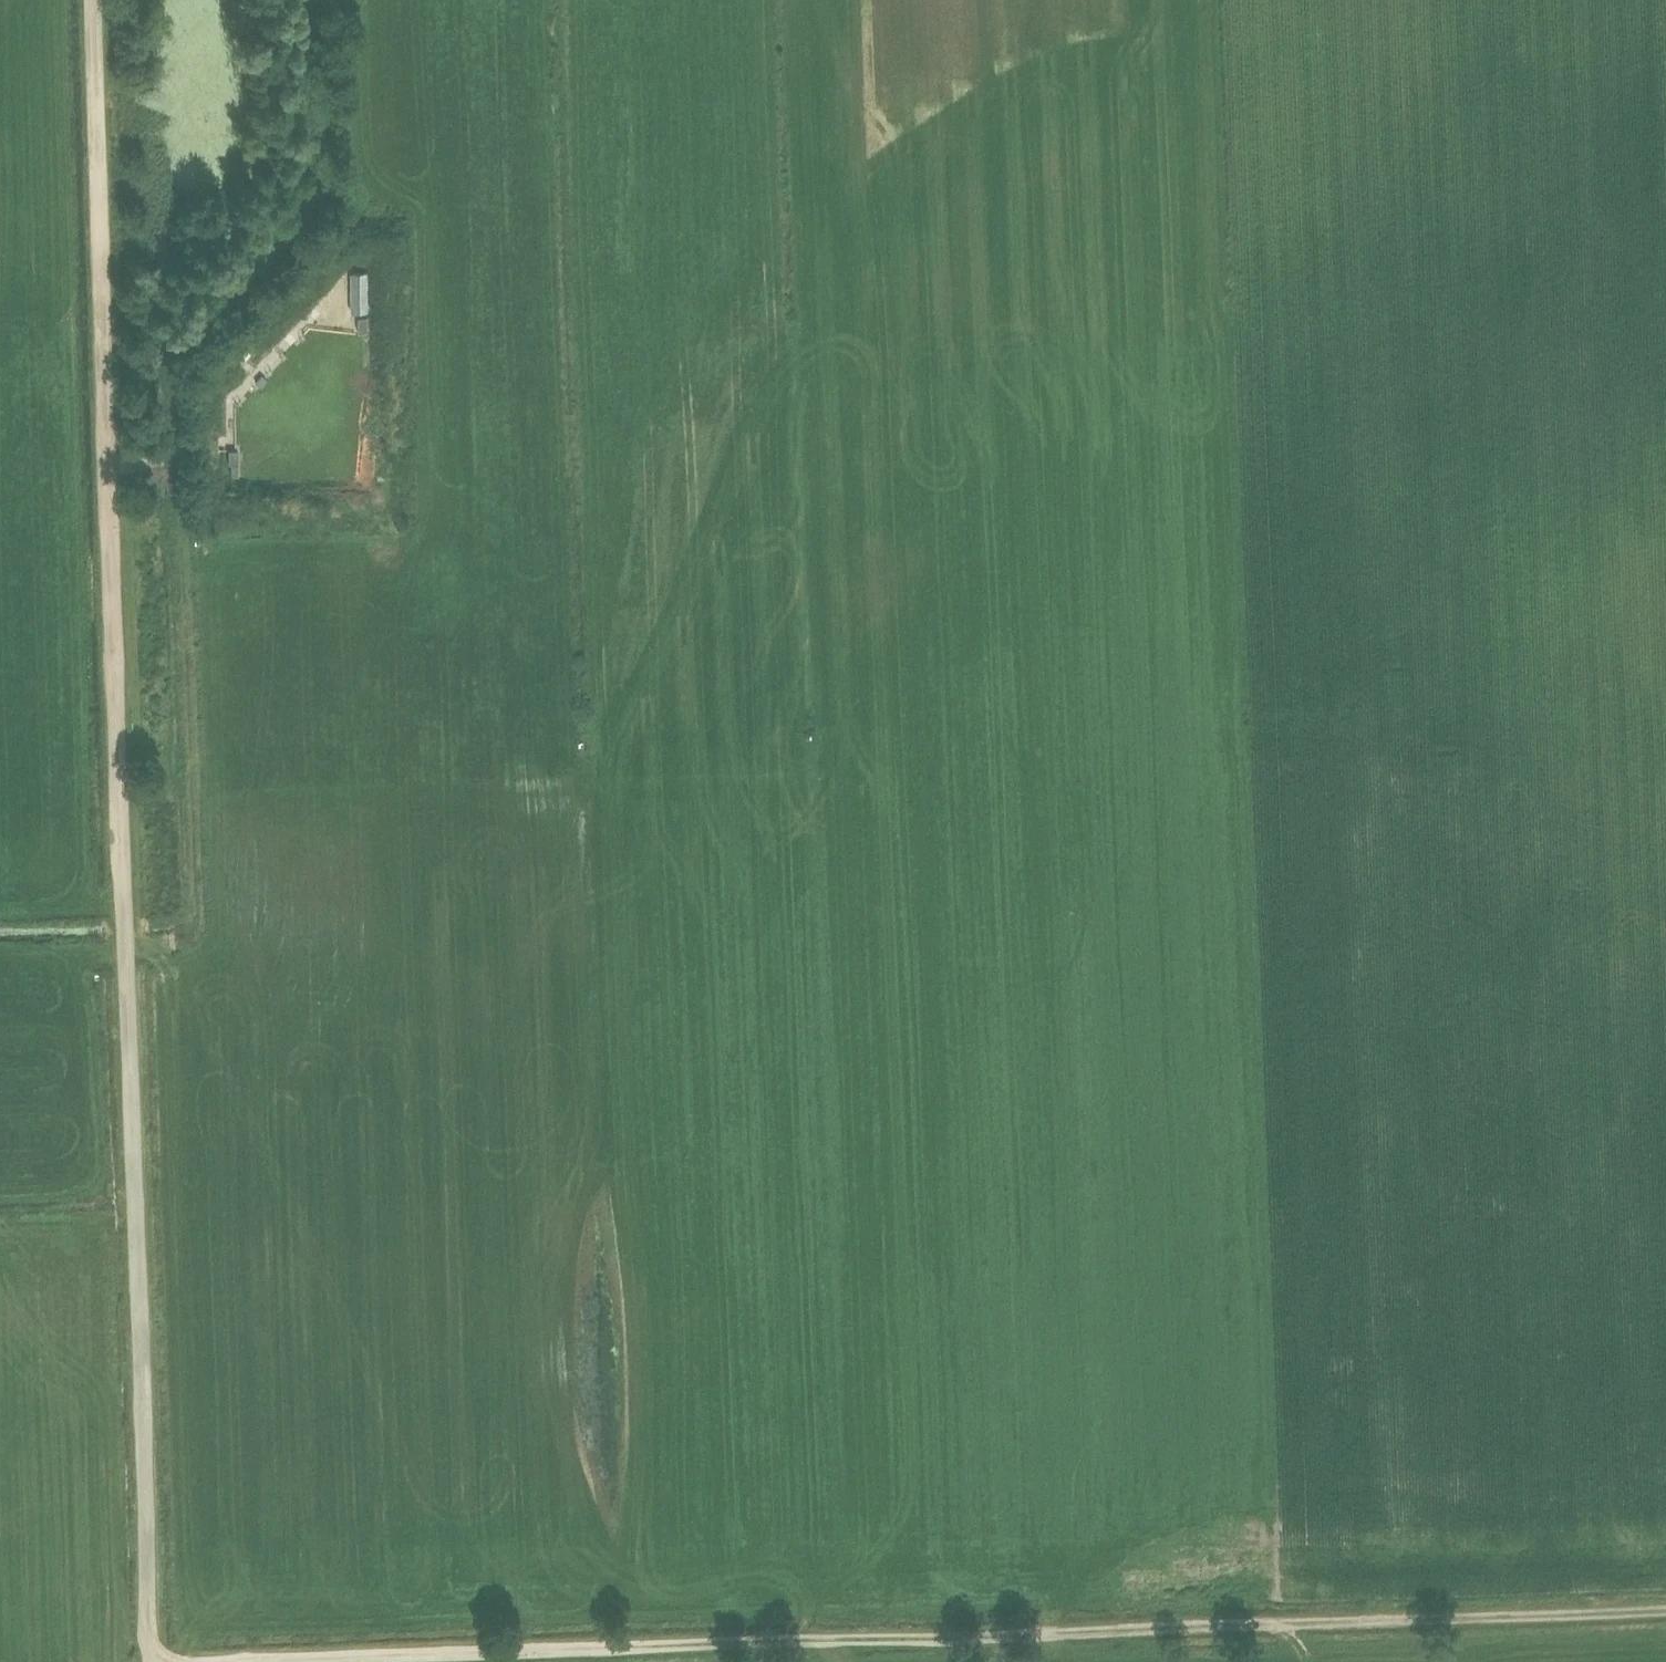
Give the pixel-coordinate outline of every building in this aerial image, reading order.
[(367,313),(366,273),(351,273),(352,313),(367,313)] [(357,318),(357,332),(366,332),(366,318),(357,318)] [(232,479),(239,479),(239,454),(230,454),(230,467),(232,467),(232,479)]
